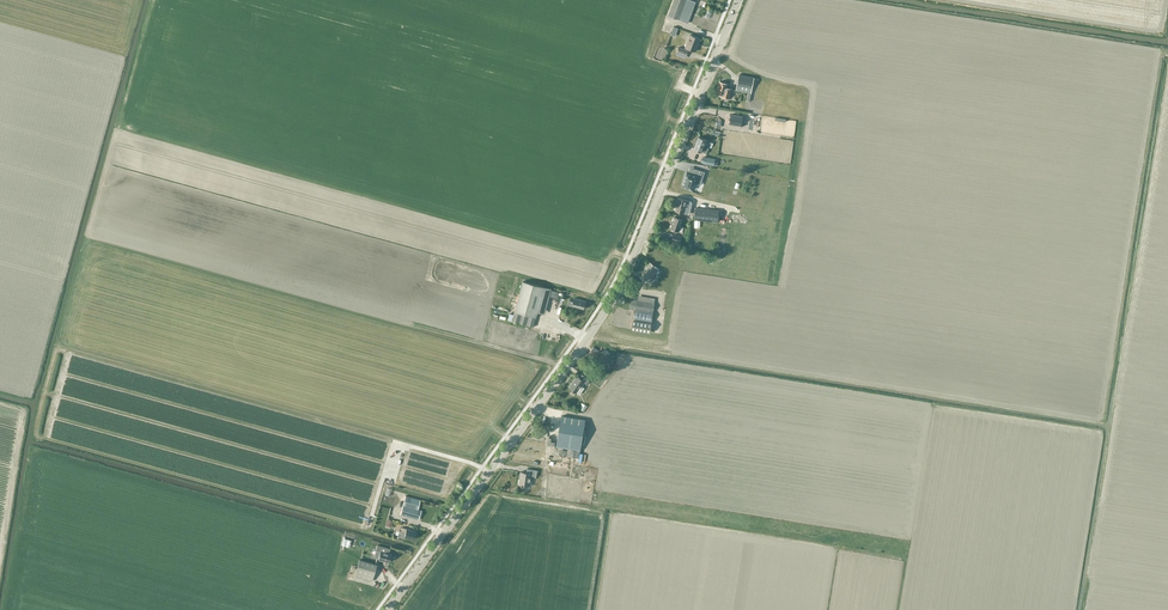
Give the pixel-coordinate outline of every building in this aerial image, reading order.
[(695,5),(696,2),(691,0),(674,0),(669,15),(688,22),(688,23),(696,26),(699,17),(696,15),(699,7),(695,5)] [(701,38),(690,34),(684,48),(679,46),(676,55),(685,58),(689,50),(688,50),(688,48),(696,51),(701,38)] [(740,74),(736,90),(751,93),(755,78),(740,74)] [(732,88),(727,86),(728,83),(720,81),(717,92),(722,94),(722,95),(724,96),(724,98),(728,99),(729,97),(732,88)] [(743,116),(731,114),(730,124),(741,126),(743,116)] [(699,136),(694,148),(702,151),(707,153),(709,147),(711,141),(706,139),(699,136)] [(704,157),(702,162),(706,164),(715,165),(716,160),(708,158),(704,157)] [(687,172),(682,186),(693,190),(693,189),(696,179),(702,181),(704,172),(695,169),(694,174),(687,172)] [(687,201),(678,199),(675,211),(684,213),(687,201)] [(727,211),(719,210),(719,211),(696,208),(695,221),(718,224),(718,222),(726,223),(727,211)] [(670,228),(671,229),(672,230),(674,231),(675,230),(679,231),(683,219),(674,216),(670,228)] [(679,243),(681,236),(674,234),(672,240),(679,243)] [(659,269),(650,263),(640,276),(649,282),(659,269)] [(526,281),(501,274),(492,309),(510,314),(509,320),(533,327),(537,312),(544,314),(551,289),(526,283),(526,281)] [(559,292),(552,290),(550,296),(557,298),(559,292)] [(630,308),(653,312),(655,303),(655,298),(638,296),(638,300),(632,299),(630,308)] [(585,309),(587,302),(575,298),(574,302),(570,301),(569,304),(585,309)] [(652,323),(653,312),(635,310),(634,320),(632,330),(650,333),(652,323)] [(594,346),(588,354),(607,368),(613,360),(608,357),(611,353),(604,348),(601,352),(594,346)] [(587,385),(590,380),(583,375),(580,378),(578,376),(570,387),(577,392),(580,395),(585,388),(582,386),(584,383),(587,385)] [(580,450),(581,449),(584,426),(589,427),(590,424),(585,423),(586,420),(562,416),(556,446),(570,449),(580,450)] [(580,450),(570,449),(569,456),(579,458),(580,450)] [(535,477),(537,470),(527,468),(527,472),(520,471),(518,484),(530,486),(532,476),(535,477)] [(419,519),(422,509),(418,509),(421,500),(405,496),(401,514),(419,519)] [(416,531),(402,527),(401,531),(399,530),(398,535),(404,537),(405,535),(414,538),(416,531)] [(388,562),(391,555),(391,554),(388,554),(390,549),(376,545),(375,550),(380,552),(377,559),(388,562)] [(359,560),(354,576),(372,581),(376,564),(359,560)]
